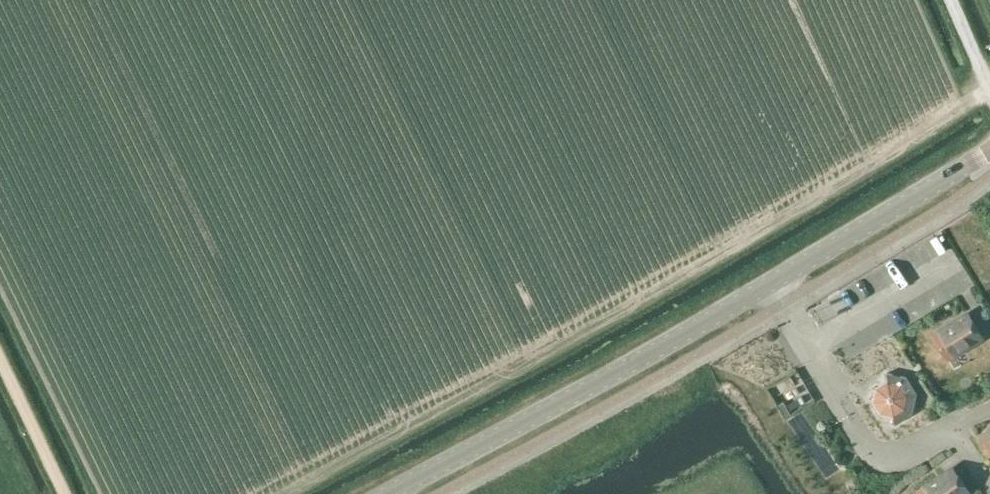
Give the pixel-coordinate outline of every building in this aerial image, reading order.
[(969,313),(934,334),(949,358),(983,337),(969,313)] [(903,375),(886,373),(889,381),(878,388),(875,401),(882,412),(894,415),(896,424),(913,414),(918,394),(907,376),(903,375)] [(920,491),(922,493),(965,493),(969,491),(953,468),(920,491)]
